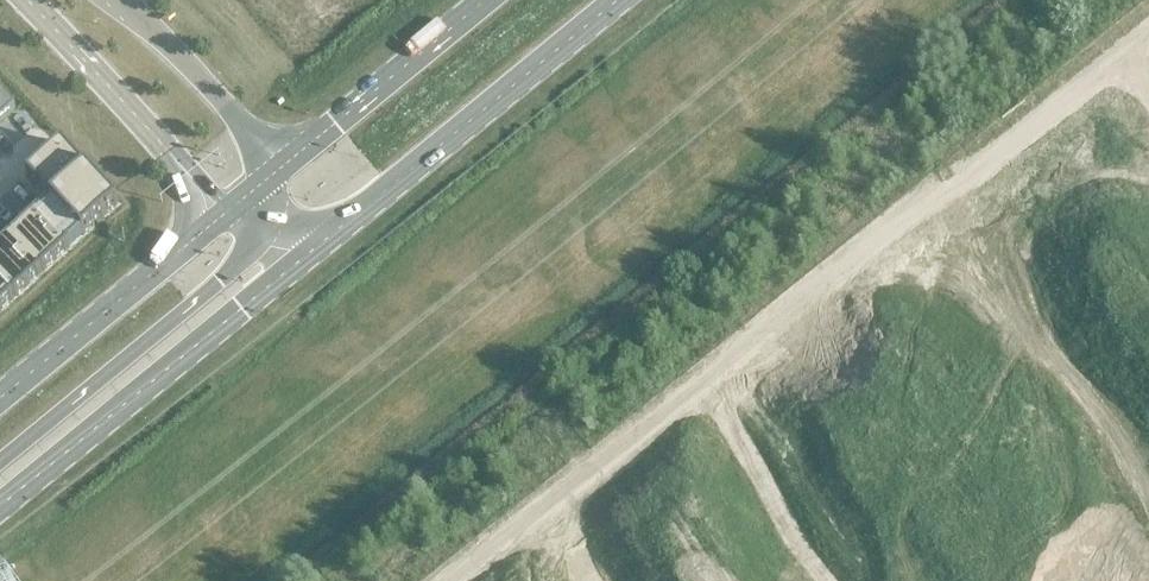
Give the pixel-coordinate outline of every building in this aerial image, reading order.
[(16,108),(0,92),(0,123),(16,108)] [(61,142),(26,174),(51,201),(52,202),(87,170),(61,142)] [(51,201),(37,214),(69,249),(118,205),(87,170),(52,202),(51,201)] [(37,214),(10,239),(42,274),(69,249),(37,214)] [(0,248),(0,283),(14,299),(42,274),(10,239),(0,248)] [(14,299),(0,283),(0,312),(14,299)]
